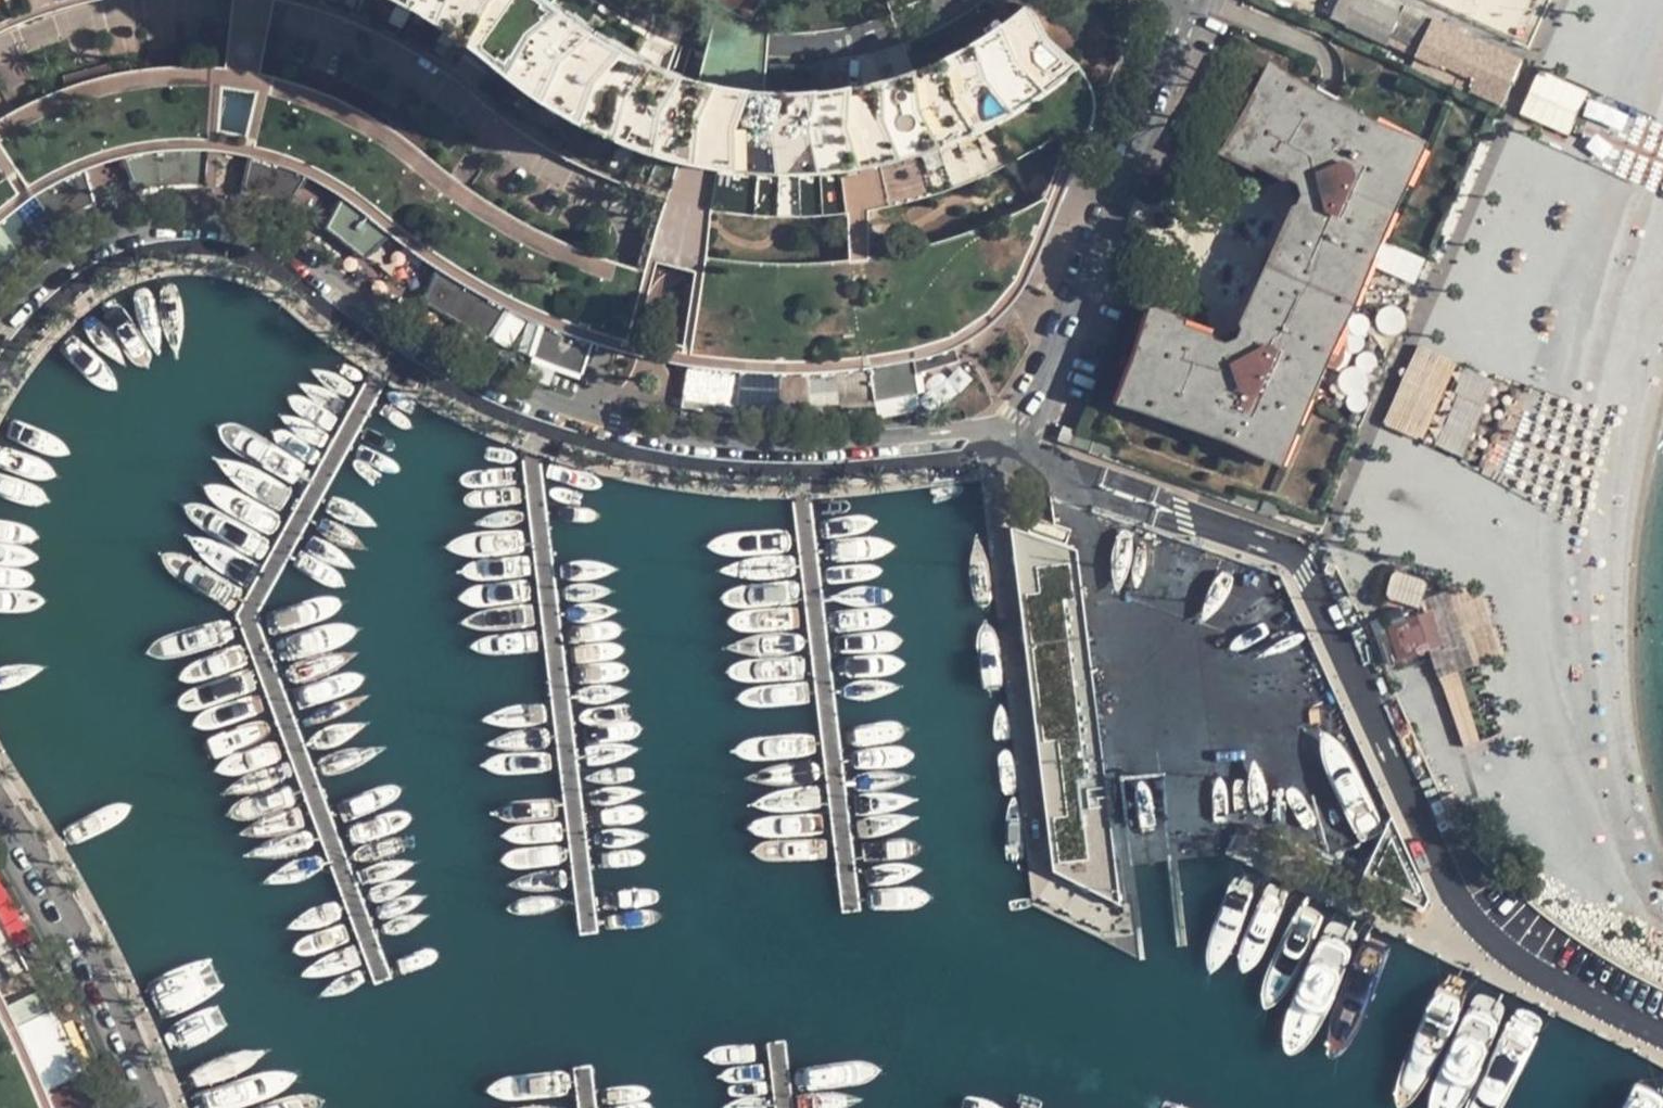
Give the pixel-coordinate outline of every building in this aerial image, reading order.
[(359,13),(593,164),(742,218),(909,206),(1055,144),(1101,100),(1042,12),(952,74),(766,92),(631,54),(546,0),(317,0),(359,13)] [(1365,0),(1339,0),(1332,18),(1388,44),(1399,13),(1365,0)] [(1517,61),(1446,24),(1446,35),(1451,38),(1444,49),(1422,40),(1414,62),(1498,100),(1517,61)] [(1424,127),(1270,55),(1234,135),(1316,169),(1247,335),(1157,301),(1121,396),(1292,456),(1424,127)] [(33,197),(53,223),(93,201),(86,167),(124,159),(136,187),(205,188),(205,139),(250,151),(239,192),(288,205),(304,175),(342,196),(324,229),(372,254),(389,235),(444,267),(426,297),(486,332),(506,308),(557,320),(551,346),(569,350),(579,306),(612,313),(687,366),(683,414),(768,414),(777,414),(803,414),(840,414),(879,411),(926,400),(922,378),(960,367),(1011,294),(1052,198),(936,247),(721,268),(593,256),(577,244),(501,209),(350,106),(283,78),(211,67),(136,71),(0,114),(0,222),(33,197)] [(1568,135),(1588,91),(1538,69),(1518,113),(1568,135)] [(596,381),(602,350),(609,332),(612,313),(579,306),(565,371),(596,381)] [(1435,446),(1463,456),(1492,379),(1464,368),(1435,446)] [(1220,543),(1045,485),(1029,529),(1203,588),(1220,543)] [(1395,570),(1386,594),(1416,606),(1426,583),(1395,570)] [(1443,648),(1431,610),(1384,625),(1396,663),(1443,648)] [(1477,741),(1465,690),(1459,691),(1455,672),(1445,674),(1461,744),(1477,741)] [(1070,785),(1050,787),(1057,854),(1101,849),(1096,807),(1073,810),(1070,785)] [(1074,886),(1066,898),(1087,911),(1095,899),(1074,886)] [(13,942),(0,918),(0,957),(13,942)] [(76,1078),(42,1089),(25,1073),(67,1054),(38,993),(0,1010),(0,1107),(86,1107),(76,1078)]
